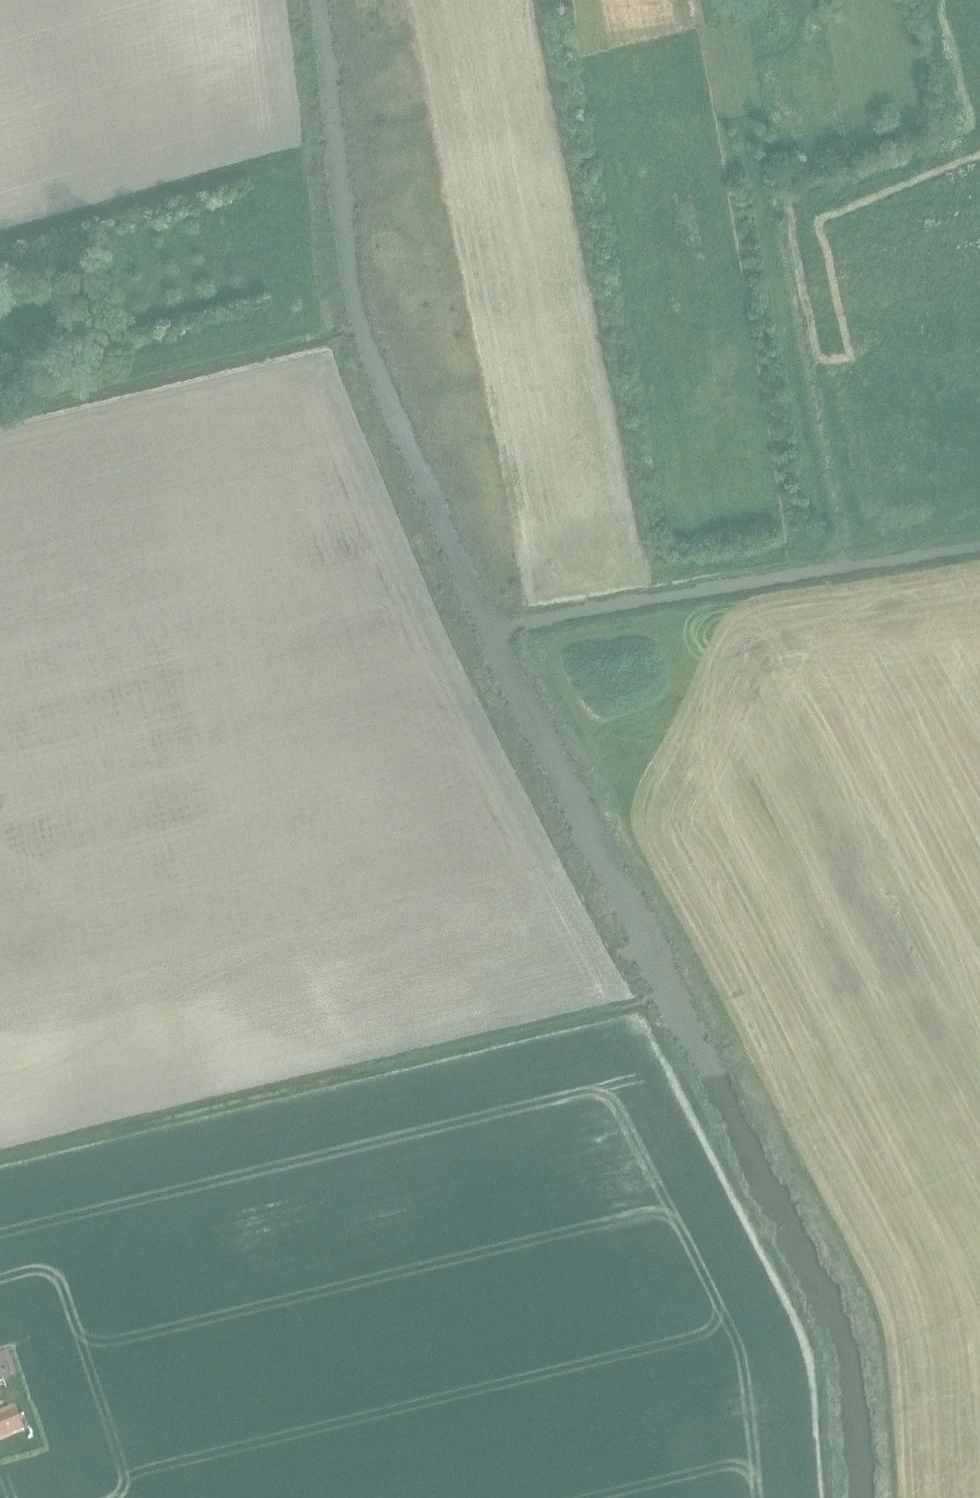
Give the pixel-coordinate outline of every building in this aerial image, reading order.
[(24,1432),(17,1413),(0,1420),(0,1442),(24,1432)]
